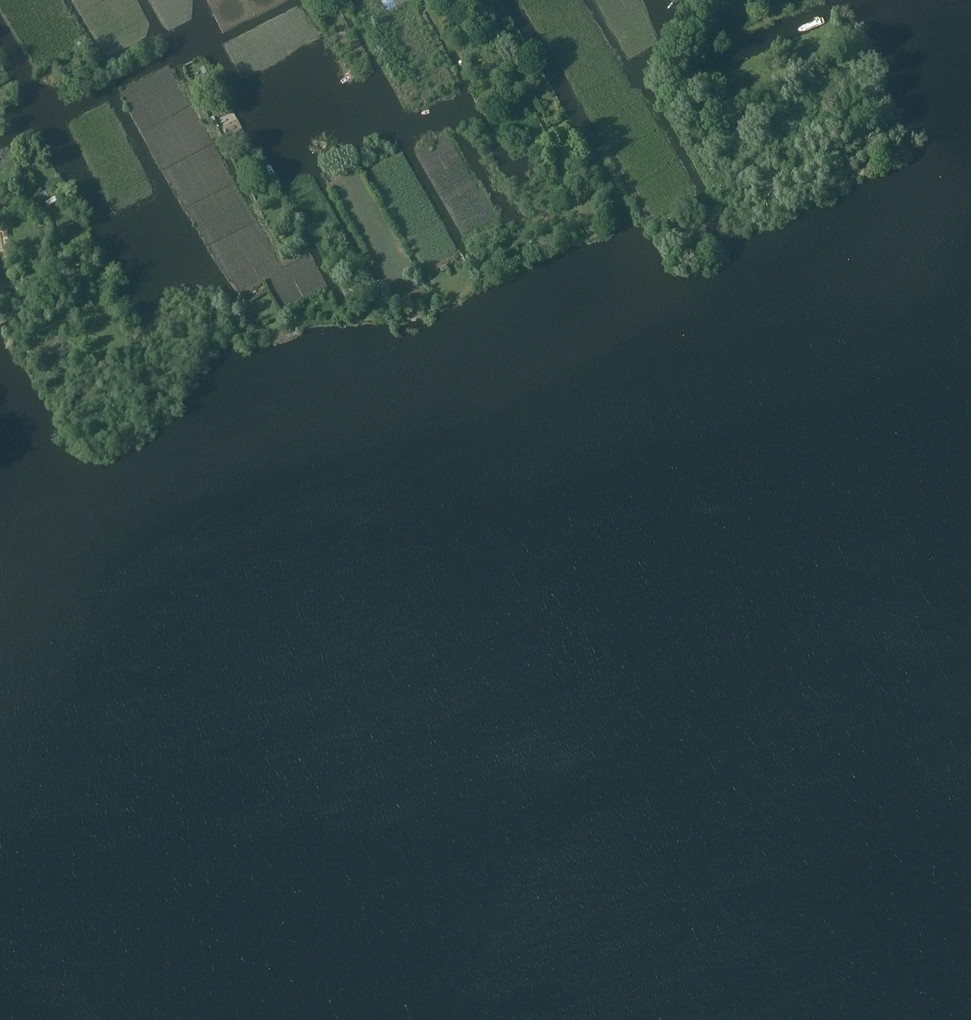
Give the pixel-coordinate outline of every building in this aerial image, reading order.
[(52,195),(48,189),(41,194),(44,200),(52,195)] [(58,194),(46,202),(48,207),(61,199),(58,194)] [(442,272),(448,269),(445,264),(439,268),(442,272)]
